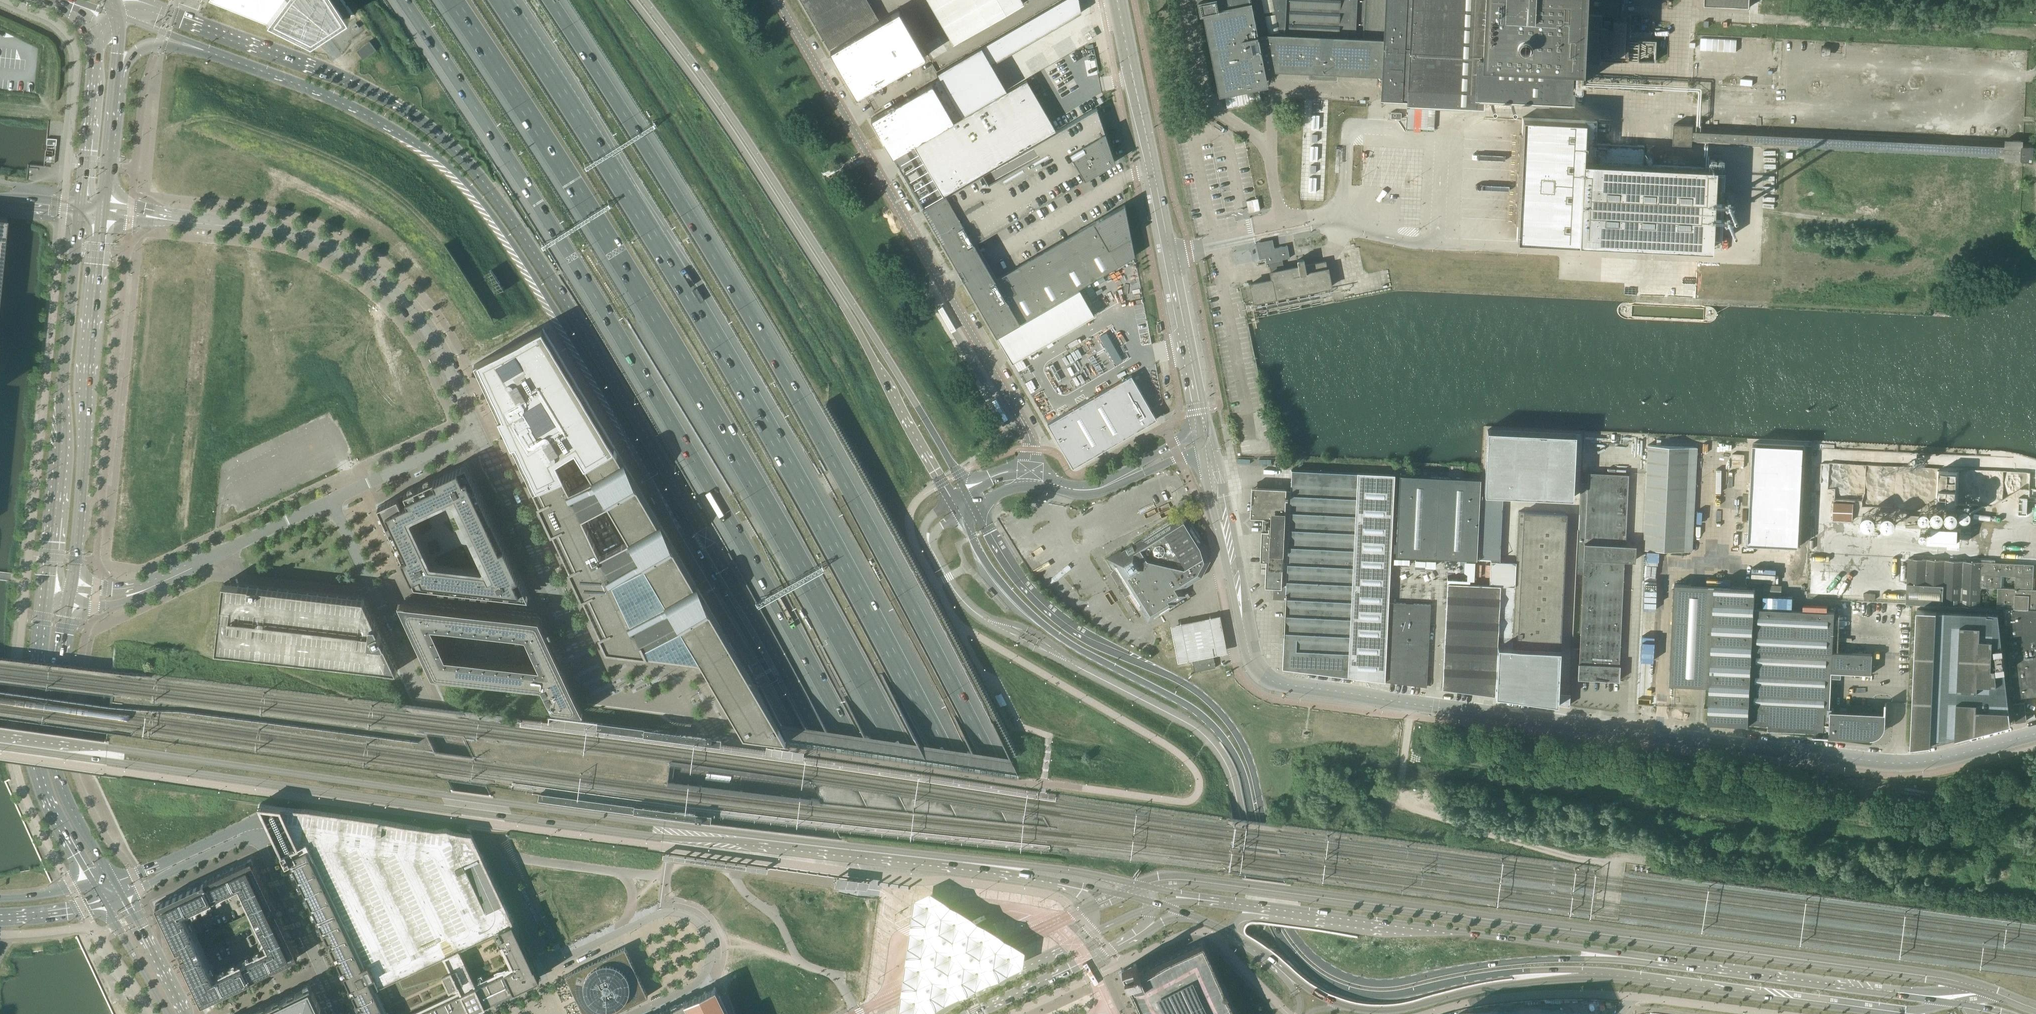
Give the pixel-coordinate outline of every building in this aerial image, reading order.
[(241,11),(242,9),(243,9),(245,10),(244,12),(277,27),(278,25),(281,26),(280,28),(298,36),(305,34),(315,38),(344,19),(354,15),(347,5),(346,7),(344,5),(346,3),(343,0),(216,0),(241,11)] [(830,49),(873,24),(859,0),(801,0),(830,49)] [(953,44),(1023,3),(1022,0),(928,0),(953,44)] [(1078,0),(1061,0),(1056,3),(1066,21),(1072,17),(1077,13),(1078,14),(1081,12),(1081,11),(1078,0)] [(1307,70),(1310,70),(1310,73),(1335,75),(1335,71),(1382,73),(1381,98),(1481,103),(1481,88),(1567,92),(1569,56),(1574,57),(1573,58),(1654,62),(1655,40),(1628,38),(1629,24),(1618,24),(1619,13),(1620,0),(1198,0),(1198,2),(1199,7),(1200,11),(1203,10),(1219,92),(1265,82),(1263,70),(1271,68),(1307,70)] [(1048,8),(1041,12),(1051,30),(1054,28),(1054,27),(1058,25),(1060,24),(1066,21),(1056,3),(1048,8)] [(834,57),(835,57),(857,95),(926,55),(899,9),(873,24),(830,49),(834,57)] [(1051,30),(1041,12),(1026,21),(1036,38),(1042,35),(1042,34),(1048,31),(1051,30)] [(1036,38),(1026,21),(1011,29),(1021,47),(1024,45),(1030,41),(1030,42),(1036,38)] [(351,26),(355,31),(359,27),(356,22),(351,26)] [(1011,29),(996,38),(1006,56),(1012,52),(1012,51),(1018,48),(1018,49),(1021,47),(1011,29)] [(1701,37),(1701,48),(1748,50),(1748,39),(1701,37)] [(1000,59),(1006,56),(996,38),(981,46),(991,64),(995,62),(994,62),(1000,59)] [(357,50),(363,59),(376,50),(370,41),(357,50)] [(1000,79),(998,75),(997,75),(993,68),(994,68),(991,64),(981,46),(936,73),(962,116),(1006,90),(1004,87),(999,80),(1000,79)] [(1048,135),(1056,130),(1040,103),(1026,79),(953,122),(913,145),(928,170),(943,196),(956,188),(1048,135)] [(872,118),(881,133),(880,134),(884,140),(885,140),(894,155),(961,116),(945,89),(937,94),(931,83),(872,118)] [(1097,107),(1045,138),(1073,186),(1099,171),(1115,162),(1101,120),(1097,107)] [(1319,116),(1312,116),(1311,130),(1318,131),(1319,116)] [(1517,224),(1516,240),(1564,242),(1574,243),(1578,243),(1582,243),(1589,244),(1604,244),(1612,245),(1636,246),(1664,247),(1711,249),(1711,237),(1711,230),(1714,187),(1714,180),(1714,168),(1652,165),(1646,164),(1643,164),(1643,152),(1643,145),(1637,145),(1624,144),(1623,144),(1610,144),(1596,143),(1596,135),(1596,131),(1597,121),(1594,121),(1586,121),(1584,121),(1522,118),(1521,135),(1520,154),(1519,174),(1519,184),(1518,204),(1517,224)] [(1693,143),(1781,147),(2004,158),(2004,160),(2022,160),(2023,157),(2033,158),(2033,151),(2033,144),(2023,144),(2023,141),(2005,140),(2005,141),(1781,130),(1693,126),(1693,125),(1674,124),(1673,144),(1693,145),(1693,143)] [(1045,138),(1020,152),(1048,201),(1073,186),(1045,138)] [(1318,147),(1310,147),(1309,161),(1317,162),(1318,147)] [(1020,152),(995,166),(1023,215),(1048,201),(1020,152)] [(1643,152),(1643,164),(1646,164),(1652,165),(1653,153),(1643,152)] [(995,166),(970,181),(998,230),(1023,215),(995,166)] [(1316,179),(1309,178),(1308,193),(1315,193),(1316,179)] [(996,336),(1044,308),(1019,265),(995,279),(990,270),(985,261),(979,252),(974,243),(998,230),(970,181),(922,208),(956,266),(955,266),(960,275),(966,284),(996,336)] [(1094,279),(1098,277),(1134,256),(1135,256),(1125,204),(1069,236),(1094,279)] [(1069,294),(1094,279),(1069,236),(1044,251),(1069,294)] [(1266,263),(1280,260),(1289,258),(1287,245),(1271,249),(1270,243),(1259,245),(1261,255),(1265,255),(1266,263)] [(1044,308),(1069,294),(1044,251),(1019,265),(1044,308)] [(1298,266),(1271,272),(1272,279),(1250,284),(1254,302),(1331,286),(1327,268),(1325,261),(1305,265),(1303,259),(1297,260),(1298,266)] [(474,365),(486,391),(499,418),(498,418),(499,420),(500,419),(511,444),(510,445),(511,446),(512,446),(517,457),(524,472),(531,486),(532,488),(533,490),(555,479),(562,476),(564,475),(567,474),(585,464),(587,463),(609,450),(614,447),(613,446),(612,444),(611,442),(610,440),(609,440),(607,436),(603,430),(596,419),(570,376),(548,339),(547,337),(546,336),(547,336),(543,329),(542,328),(532,334),(506,347),(493,354),(474,364),(474,365)] [(1131,376),(1047,424),(1073,467),(1156,419),(1131,376)] [(1485,428),(1482,492),(1571,497),(1574,432),(1485,428)] [(1697,447),(1652,445),(1648,445),(1643,549),(1692,552),(1697,447)] [(555,479),(533,490),(552,531),(557,542),(600,633),(606,648),(608,648),(613,648),(646,653),(646,652),(653,653),(654,653),(660,654),(662,654),(668,655),(669,655),(675,656),(677,656),(683,657),(684,657),(690,658),(692,658),(699,659),(702,664),(742,733),(745,736),(763,739),(774,740),(781,741),(787,742),(781,732),(779,728),(758,692),(748,675),(745,671),(744,669),(743,667),(733,651),(729,643),(719,625),(705,602),(703,599),(694,583),(668,540),(667,537),(658,521),(641,492),(640,490),(632,477),(630,473),(621,459),(614,447),(609,450),(587,463),(585,464),(567,474),(564,475),(562,476),(555,479)] [(398,498),(398,497),(378,506),(381,514),(384,519),(386,524),(388,529),(391,534),(393,539),(395,544),(398,549),(400,553),(402,558),(414,584),(415,585),(423,586),(439,588),(445,588),(449,589),(456,590),(460,590),(466,591),(471,591),(477,592),(482,593),(488,593),(520,597),(528,598),(528,597),(513,566),(512,564),(511,563),(510,561),(510,559),(509,557),(508,556),(507,554),(507,553),(506,551),(505,550),(504,548),(489,514),(466,465),(463,466),(453,471),(430,482),(425,484),(424,485),(420,486),(419,487),(414,489),(409,491),(405,493),(404,494),(404,495),(406,498),(408,502),(401,506),(398,498)] [(1938,502),(1957,503),(1958,469),(1939,468),(1938,502)] [(1273,595),(1388,602),(1393,474),(1291,470),(1291,483),(1290,490),(1290,491),(1288,491),(1278,490),(1278,488),(1251,486),(1249,515),(1249,517),(1265,517),(1265,518),(1268,518),(1268,522),(1267,526),(1267,527),(1267,530),(1265,530),(1264,530),(1261,530),(1261,531),(1259,560),(1261,560),(1263,560),(1266,561),(1265,573),(1264,586),(1273,587),(1273,595)] [(1580,482),(1578,529),(1576,573),(1582,573),(1578,663),(1577,679),(1578,679),(1578,678),(1618,680),(1618,681),(1619,665),(1624,560),(1634,561),(1635,544),(1624,544),(1628,475),(1587,473),(1587,483),(1580,482)] [(1396,556),(1476,560),(1480,479),(1399,475),(1396,556)] [(2018,515),(2026,515),(2026,518),(2035,518),(2035,499),(2034,499),(2035,489),(2029,489),(2028,499),(2019,499),(2018,515)] [(1833,519),(1852,520),(1853,504),(1833,503),(1833,519)] [(1944,512),(1944,511),(1944,509),(1942,506),(1940,505),(1937,505),(1935,505),(1933,507),(1932,509),(1932,512),(1932,514),(1934,516),(1936,517),(1939,518),(1941,517),(1943,515),(1944,514),(1944,512)] [(1958,513),(1958,512),(1957,510),(1956,508),(1954,507),(1952,506),(1950,507),(1948,508),(1946,510),(1946,512),(1947,514),(1948,516),(1950,518),(1952,518),(1954,518),(1956,516),(1957,515),(1958,513)] [(1511,661),(1510,697),(1548,702),(1550,702),(1552,701),(1554,700),(1556,698),(1557,696),(1558,693),(1560,693),(1561,685),(1558,685),(1560,649),(1560,644),(1560,634),(1565,529),(1566,514),(1518,511),(1516,562),(1512,647),(1511,661)] [(1875,519),(1875,518),(1875,516),(1873,513),(1871,512),(1868,511),(1865,512),(1863,513),(1861,515),(1861,518),(1861,520),(1861,521),(1863,523),(1865,525),(1868,525),(1870,525),(1873,523),(1874,521),(1875,519)] [(1895,520),(1895,519),(1894,516),(1893,514),(1890,512),(1887,512),(1885,512),(1882,514),(1880,516),(1880,519),(1881,523),(1882,524),(1884,526),(1887,527),(1889,526),(1892,525),(1894,523),(1895,520)] [(1141,608),(1145,615),(1148,620),(1170,606),(1169,604),(1173,601),(1171,599),(1179,594),(1176,591),(1200,576),(1208,561),(1204,545),(1202,542),(1198,537),(1200,536),(1192,522),(1190,523),(1187,519),(1188,519),(1184,514),(1172,522),(1170,520),(1141,539),(1142,540),(1133,546),(1132,545),(1125,549),(1126,550),(1122,553),(1122,552),(1110,560),(1115,568),(1112,570),(1119,581),(1120,581),(1120,582),(1121,581),(1121,582),(1121,584),(1121,586),(1123,588),(1125,588),(1127,587),(1128,586),(1128,587),(1128,588),(1129,589),(1131,592),(1129,593),(1139,609),(1141,608)] [(1906,526),(1929,527),(1929,517),(1906,516),(1906,526)] [(1959,524),(1932,523),(1931,541),(1958,542),(1959,524)] [(1786,538),(1752,537),(1752,527),(1741,527),(1740,536),(1737,536),(1736,549),(1786,551),(1786,538)] [(2001,588),(2002,575),(2015,576),(2014,589),(2032,590),(2034,564),(1995,563),(1995,560),(1982,559),(1982,562),(1908,558),(1906,603),(1979,606),(1980,587),(2001,588)] [(1444,648),(1443,661),(1442,688),(1495,695),(1510,697),(1511,661),(1512,647),(1516,562),(1490,561),(1489,585),(1447,583),(1444,648)] [(363,599),(237,585),(234,585),(223,584),(220,608),(218,627),(215,650),(396,671),(363,599)] [(1675,584),(1670,684),(1710,686),(1708,721),(1768,724),(1768,729),(1830,732),(1830,736),(1871,738),(1871,733),(1873,733),(1874,733),(1875,733),(1876,732),(1877,733),(1878,733),(1879,733),(1880,732),(1880,731),(1880,730),(1880,729),(1881,728),(1881,726),(1881,725),(1882,724),(1886,724),(1886,712),(1830,710),(1832,676),(1841,677),(1841,672),(1872,674),(1873,653),(1833,651),(1835,611),(1762,608),(1763,600),(1755,600),(1756,588),(1715,586),(1675,584)] [(2013,698),(2026,696),(2035,695),(2035,609),(2035,590),(2032,590),(2014,589),(2001,588),(2000,607),(2003,608),(2013,698)] [(1385,681),(1388,602),(1273,595),(1273,599),(1285,599),(1283,636),(1295,637),(1294,670),(1347,676),(1384,681),(1385,681)] [(1388,602),(1385,681),(1426,686),(1425,686),(1426,687),(1430,604),(1388,602)] [(529,618),(445,609),(418,606),(401,604),(399,604),(400,606),(417,642),(419,645),(424,655),(427,662),(432,673),(432,674),(444,675),(495,681),(541,686),(549,702),(552,709),(581,712),(580,710),(578,704),(576,702),(575,700),(562,670),(547,639),(546,637),(544,632),(538,619),(529,618)] [(1931,743),(1937,609),(1917,609),(1911,746),(1931,743)] [(1171,624),(1178,662),(1229,651),(1221,614),(1171,624)] [(1959,669),(1958,688),(1978,689),(1978,683),(1997,683),(1997,680),(1996,667),(1992,666),(1993,638),(1980,637),(1981,624),(1961,623),(1959,669)] [(1215,667),(1212,652),(1191,656),(1194,671),(1215,667)] [(2026,696),(2013,698),(2014,702),(2016,721),(2027,719),(2025,701),(2026,701),(2026,696)] [(2009,709),(1977,708),(1977,701),(1957,700),(1956,737),(1972,733),(2011,722),(2009,709)] [(636,734),(637,726),(587,719),(585,731),(597,733),(598,728),(636,734)] [(1019,775),(1011,759),(781,725),(788,738),(791,743),(874,753),(1019,775)] [(782,780),(813,785),(799,758),(785,756),(784,761),(784,764),(783,773),(782,780)] [(265,803),(275,823),(289,854),(291,858),(343,969),(347,977),(364,1013),(459,1013),(540,977),(506,900),(472,831),(265,803)] [(266,890),(265,887),(251,858),(204,880),(201,882),(155,903),(177,949),(179,948),(181,952),(182,955),(180,956),(202,1002),(236,986),(248,981),(251,979),(298,957),(276,912),(276,911),(275,911),(274,911),(273,911),(272,909),(271,907),(271,906),(272,906),(272,905),(273,905),(273,904),(271,901),(271,900),(266,890)] [(900,996),(899,1005),(912,1013),(1023,961),(1025,945),(929,886),(914,893),(900,996)] [(1233,1010),(1232,1008),(1228,999),(1227,997),(1223,988),(1222,986),(1217,977),(1218,977),(1217,975),(1212,966),(1213,966),(1212,964),(1207,955),(1208,955),(1207,953),(1206,954),(1202,945),(1203,945),(1202,943),(1140,972),(1136,963),(1121,970),(1142,1013),(1235,1013),(1233,1010)] [(565,975),(584,1013),(609,1013),(648,996),(625,947),(565,975)] [(247,1013),(324,1013),(310,985),(271,1003),(247,1013)] [(715,986),(656,1013),(728,1013),(715,986)] [(550,1013),(572,1013),(571,1010),(561,1013),(554,995),(544,999),(550,1013)]
